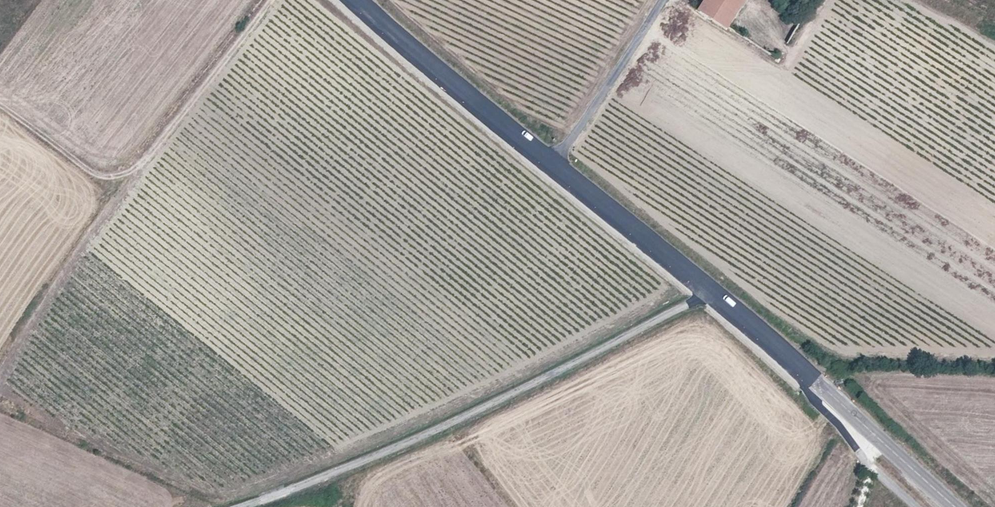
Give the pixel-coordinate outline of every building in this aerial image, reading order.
[(742,0),(702,0),(698,5),(728,24),(742,0)]
